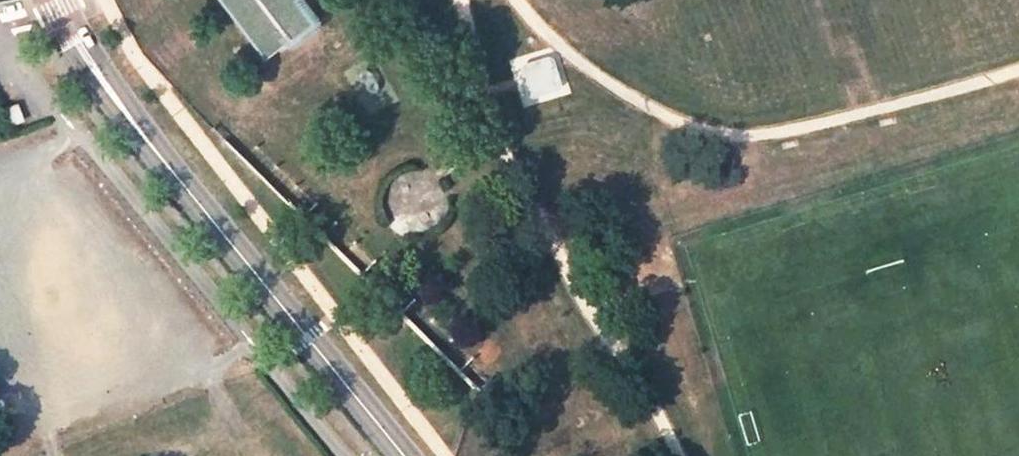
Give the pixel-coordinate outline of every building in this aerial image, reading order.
[(263,60),(288,41),(291,42),(316,22),(300,0),(219,0),(263,60)] [(548,61),(526,70),(534,92),(556,84),(548,61)] [(16,104),(6,108),(12,124),(22,120),(16,104)]
